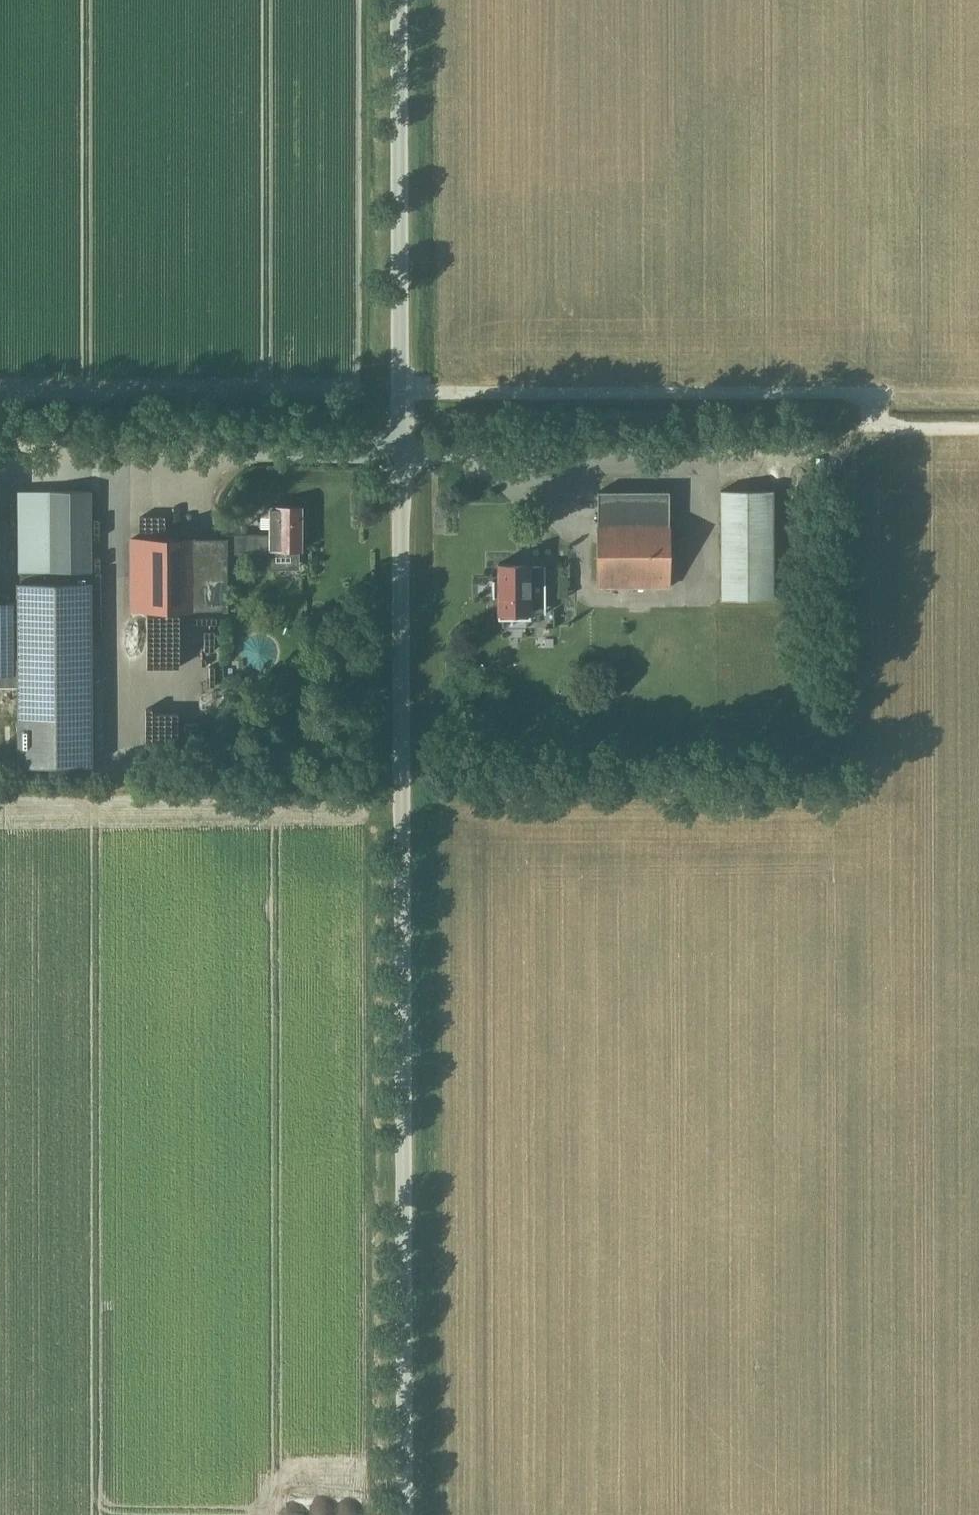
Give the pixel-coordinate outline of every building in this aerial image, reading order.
[(200,436),(200,426),(190,426),(190,436),(200,436)] [(90,491),(18,490),(18,571),(19,571),(19,583),(17,583),(18,775),(41,775),(41,764),(91,764),(91,583),(89,583),(89,571),(91,571),(90,491)] [(668,587),(668,491),(597,491),(597,587),(668,587)] [(773,599),(773,491),(720,491),(720,599),(773,599)] [(301,506),(277,506),(269,506),(269,534),(226,533),(226,538),(130,539),(131,610),(227,610),(226,554),(277,554),(277,550),(300,550),(301,506)] [(529,563),(497,563),(497,580),(492,580),(492,597),(498,597),(498,619),(530,619),(530,608),(545,607),(545,565),(543,565),(543,566),(529,566),(529,563)] [(10,676),(10,601),(0,601),(0,676),(10,676)]
